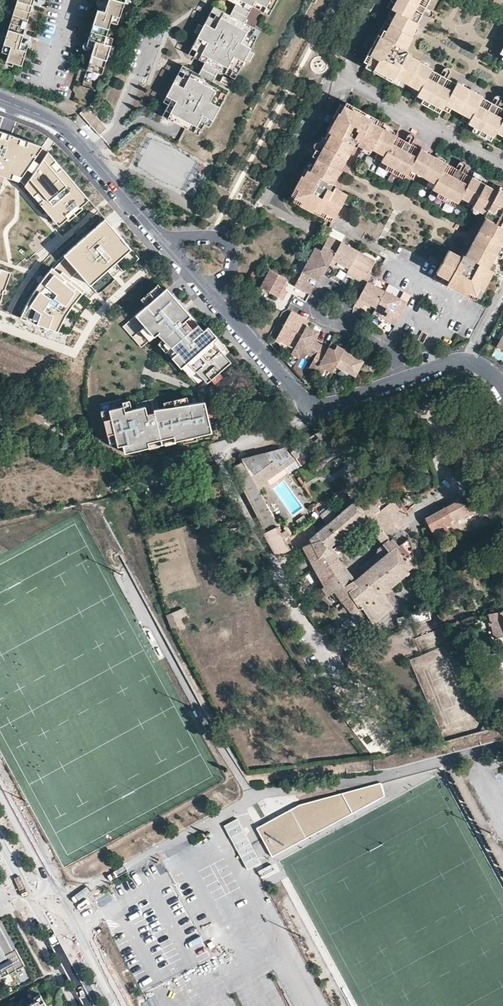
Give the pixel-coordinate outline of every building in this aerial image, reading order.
[(8,29),(6,38),(14,40),(12,46),(7,61),(22,65),(26,51),(20,49),(22,42),(34,0),(17,0),(8,29)] [(105,12),(97,10),(86,42),(95,45),(94,48),(87,70),(104,75),(110,53),(113,45),(105,43),(107,35),(112,22),(114,14),(123,17),(127,4),(128,0),(109,0),(105,12)] [(97,10),(105,12),(109,0),(100,0),(97,10)] [(281,0),(226,0),(237,6),(231,17),(215,8),(204,28),(189,56),(195,58),(207,65),(221,73),(237,81),(248,61),(252,53),(263,34),(246,24),(254,8),(271,17),(281,0)] [(389,6),(393,8),(362,66),(418,96),(416,99),(441,112),(443,108),(469,122),(466,127),(492,141),(495,137),(502,141),(502,110),(481,98),(482,96),(448,77),(452,71),(444,66),(440,73),(415,59),(417,56),(406,50),(413,37),(412,36),(419,23),(417,22),(422,13),(430,18),(434,11),(426,6),(430,0),(392,0),(389,6)] [(120,24),(123,17),(114,14),(112,22),(120,24)] [(200,36),(204,28),(200,25),(195,34),(200,36)] [(105,43),(113,45),(115,38),(107,35),(105,43)] [(252,64),(256,56),(252,53),(248,61),(252,64)] [(215,84),(221,73),(207,65),(201,76),(215,84)] [(212,129),(231,92),(215,84),(201,76),(183,67),(164,103),(169,106),(163,117),(201,137),(207,126),(212,129)] [(234,83),(227,79),(224,85),(228,87),(232,89),(234,83)] [(309,169),(306,175),(302,182),(299,180),(295,186),(299,189),(295,196),(303,200),(302,203),(314,210),(315,208),(320,211),(321,209),(328,213),(336,216),(347,194),(334,187),(336,185),(333,183),(353,146),(356,148),(358,145),(362,148),(371,152),(374,146),(380,149),(378,153),(384,157),(382,161),(406,175),(409,170),(416,174),(418,170),(424,173),(434,156),(412,143),(415,137),(415,135),(414,134),(412,133),(411,134),(409,135),(407,140),(384,128),(386,123),(354,106),(352,109),(345,105),(342,112),(338,110),(331,124),(332,125),(325,138),(327,139),(324,145),(321,143),(318,143),(317,143),(316,144),(316,146),(316,149),(321,151),(318,157),(314,163),(311,169),(309,169)] [(22,182),(29,171),(34,162),(43,148),(0,131),(0,174),(22,182)] [(88,199),(49,152),(41,165),(35,175),(27,189),(58,225),(88,199)] [(485,219),(466,255),(463,254),(462,256),(449,249),(434,278),(477,301),(502,253),(502,186),(488,178),(485,183),(463,171),(465,167),(466,164),(465,163),(463,161),(459,162),(458,163),(456,167),(434,156),(424,173),(422,177),(429,180),(426,186),(432,189),(430,193),(456,207),(458,203),(461,198),(467,201),(469,198),(475,201),(472,207),(478,211),(485,214),(483,218),(485,219)] [(34,162),(29,171),(35,175),(41,165),(34,162)] [(409,170),(406,175),(414,178),(416,174),(409,170)] [(299,189),(295,186),(291,194),(295,196),(299,189)] [(461,198),(458,203),(464,207),(467,201),(461,198)] [(131,248),(105,218),(65,254),(68,257),(79,270),(91,283),(131,248)] [(329,264),(341,241),(329,235),(321,250),(315,247),(300,275),(294,286),(309,294),(314,286),(303,280),(306,274),(313,277),(316,271),(323,275),(329,264)] [(358,251),(341,241),(329,264),(335,267),(336,265),(338,262),(349,268),(358,251)] [(46,257),(56,247),(51,243),(42,252),(46,257)] [(376,260),(358,251),(349,268),(347,271),(346,274),(365,284),(367,281),(371,274),(369,272),(376,260)] [(428,260),(437,265),(440,259),(431,254),(428,260)] [(68,257),(55,270),(72,283),(74,280),(70,277),(79,270),(68,257)] [(349,268),(338,262),(336,265),(347,271),(349,268)] [(74,303),(82,292),(72,283),(55,270),(52,267),(43,279),(37,287),(26,304),(20,317),(57,331),(63,319),(70,308),(74,303)] [(11,272),(0,268),(0,302),(11,272)] [(287,279),(269,269),(260,287),(283,299),(287,292),(283,290),(281,289),(285,282),(287,279)] [(323,275),(316,271),(313,277),(317,280),(319,281),(323,275)] [(385,291),(367,281),(365,284),(360,295),(355,303),(362,307),(364,304),(365,301),(372,305),(376,307),(385,291)] [(232,362),(168,289),(137,317),(147,327),(155,337),(159,334),(167,343),(173,348),(169,352),(200,388),(207,389),(209,382),(232,362)] [(385,312),(398,319),(399,318),(405,307),(407,302),(385,290),(385,291),(376,307),(374,309),(384,314),(385,312)] [(384,314),(374,309),(373,313),(395,325),(398,319),(385,312),(384,314)] [(308,320),(298,315),(291,311),(276,338),(293,348),(306,325),(308,320)] [(317,336),(311,333),(314,329),(306,325),(293,348),(301,352),(302,351),(314,358),(321,345),(321,344),(314,340),(317,336)] [(150,341),(155,337),(147,327),(142,331),(150,341)] [(356,357),(351,354),(352,352),(355,346),(348,342),(344,349),(335,365),(353,375),(355,375),(363,360),(356,357)] [(173,348),(167,343),(163,346),(169,352),(173,348)] [(334,350),(329,347),(328,348),(321,345),(314,358),(308,369),(321,376),(325,368),(331,372),(332,371),(335,365),(344,349),(337,345),(334,350)] [(34,378),(40,361),(0,347),(0,366),(34,378)] [(301,352),(293,348),(290,353),(298,357),(301,352)] [(353,375),(335,365),(332,371),(345,379),(353,375)] [(167,408),(161,409),(158,399),(146,402),(145,397),(138,399),(139,403),(138,403),(139,409),(134,410),(127,412),(126,407),(111,410),(114,419),(106,421),(109,435),(117,433),(119,443),(120,447),(125,445),(127,453),(151,447),(150,442),(176,436),(177,441),(185,439),(184,436),(198,433),(198,436),(213,432),(206,403),(205,396),(199,394),(195,395),(198,404),(167,408)] [(198,404),(195,395),(165,402),(167,408),(198,404)] [(132,402),(125,403),(126,407),(127,412),(134,410),(132,402)] [(106,421),(114,419),(111,410),(104,412),(106,421)] [(243,460),(231,469),(266,531),(263,532),(276,557),(290,549),(257,488),(284,469),(288,475),(317,455),(320,458),(339,445),(326,428),(292,446),(242,458),(243,460)] [(117,433),(109,435),(112,445),(119,443),(117,433)] [(185,439),(185,443),(199,439),(198,436),(198,433),(184,436),(185,439)] [(151,447),(151,448),(161,446),(161,445),(177,441),(176,436),(150,442),(151,447)] [(465,496),(425,518),(437,541),(450,533),(446,524),(454,520),(475,514),(465,496)] [(311,541),(299,550),(317,582),(324,577),(328,583),(321,588),(327,596),(335,591),(345,605),(337,611),(344,621),(353,614),(364,631),(394,607),(382,593),(414,566),(410,562),(413,559),(411,542),(407,538),(396,547),(389,538),(383,543),(382,544),(383,545),(389,552),(365,572),(356,579),(338,557),(340,556),(335,550),(333,552),(330,548),(362,520),(374,534),(375,533),(380,529),(383,531),(384,530),(408,510),(404,505),(401,508),(393,499),(372,517),(357,498),(337,514),(330,506),(319,515),(326,524),(319,530),(312,522),(302,530),(311,541)] [(383,531),(380,529),(375,533),(383,543),(389,538),(390,537),(384,530),(383,531)] [(379,548),(378,548),(376,554),(361,567),(365,572),(389,552),(383,545),(382,546),(379,548)] [(438,618),(433,608),(420,585),(415,589),(426,610),(396,619),(399,628),(438,618)] [(166,616),(172,630),(190,622),(184,609),(166,616)] [(488,614),(494,639),(502,637),(502,610),(488,614)] [(273,857),(352,814),(386,796),(379,784),(300,805),(257,828),(273,857)] [(249,870),(262,863),(239,820),(222,828),(238,857),(241,855),(249,870)] [(275,863),(259,872),(264,881),(272,876),(275,881),(283,877),(275,863)] [(17,947),(14,948),(8,936),(10,935),(4,922),(2,919),(0,920),(0,972),(6,968),(8,972),(26,963),(17,947)] [(17,947),(10,935),(8,936),(14,948),(17,947)] [(42,997),(35,1000),(30,1003),(32,1005),(47,1005),(42,997)]
